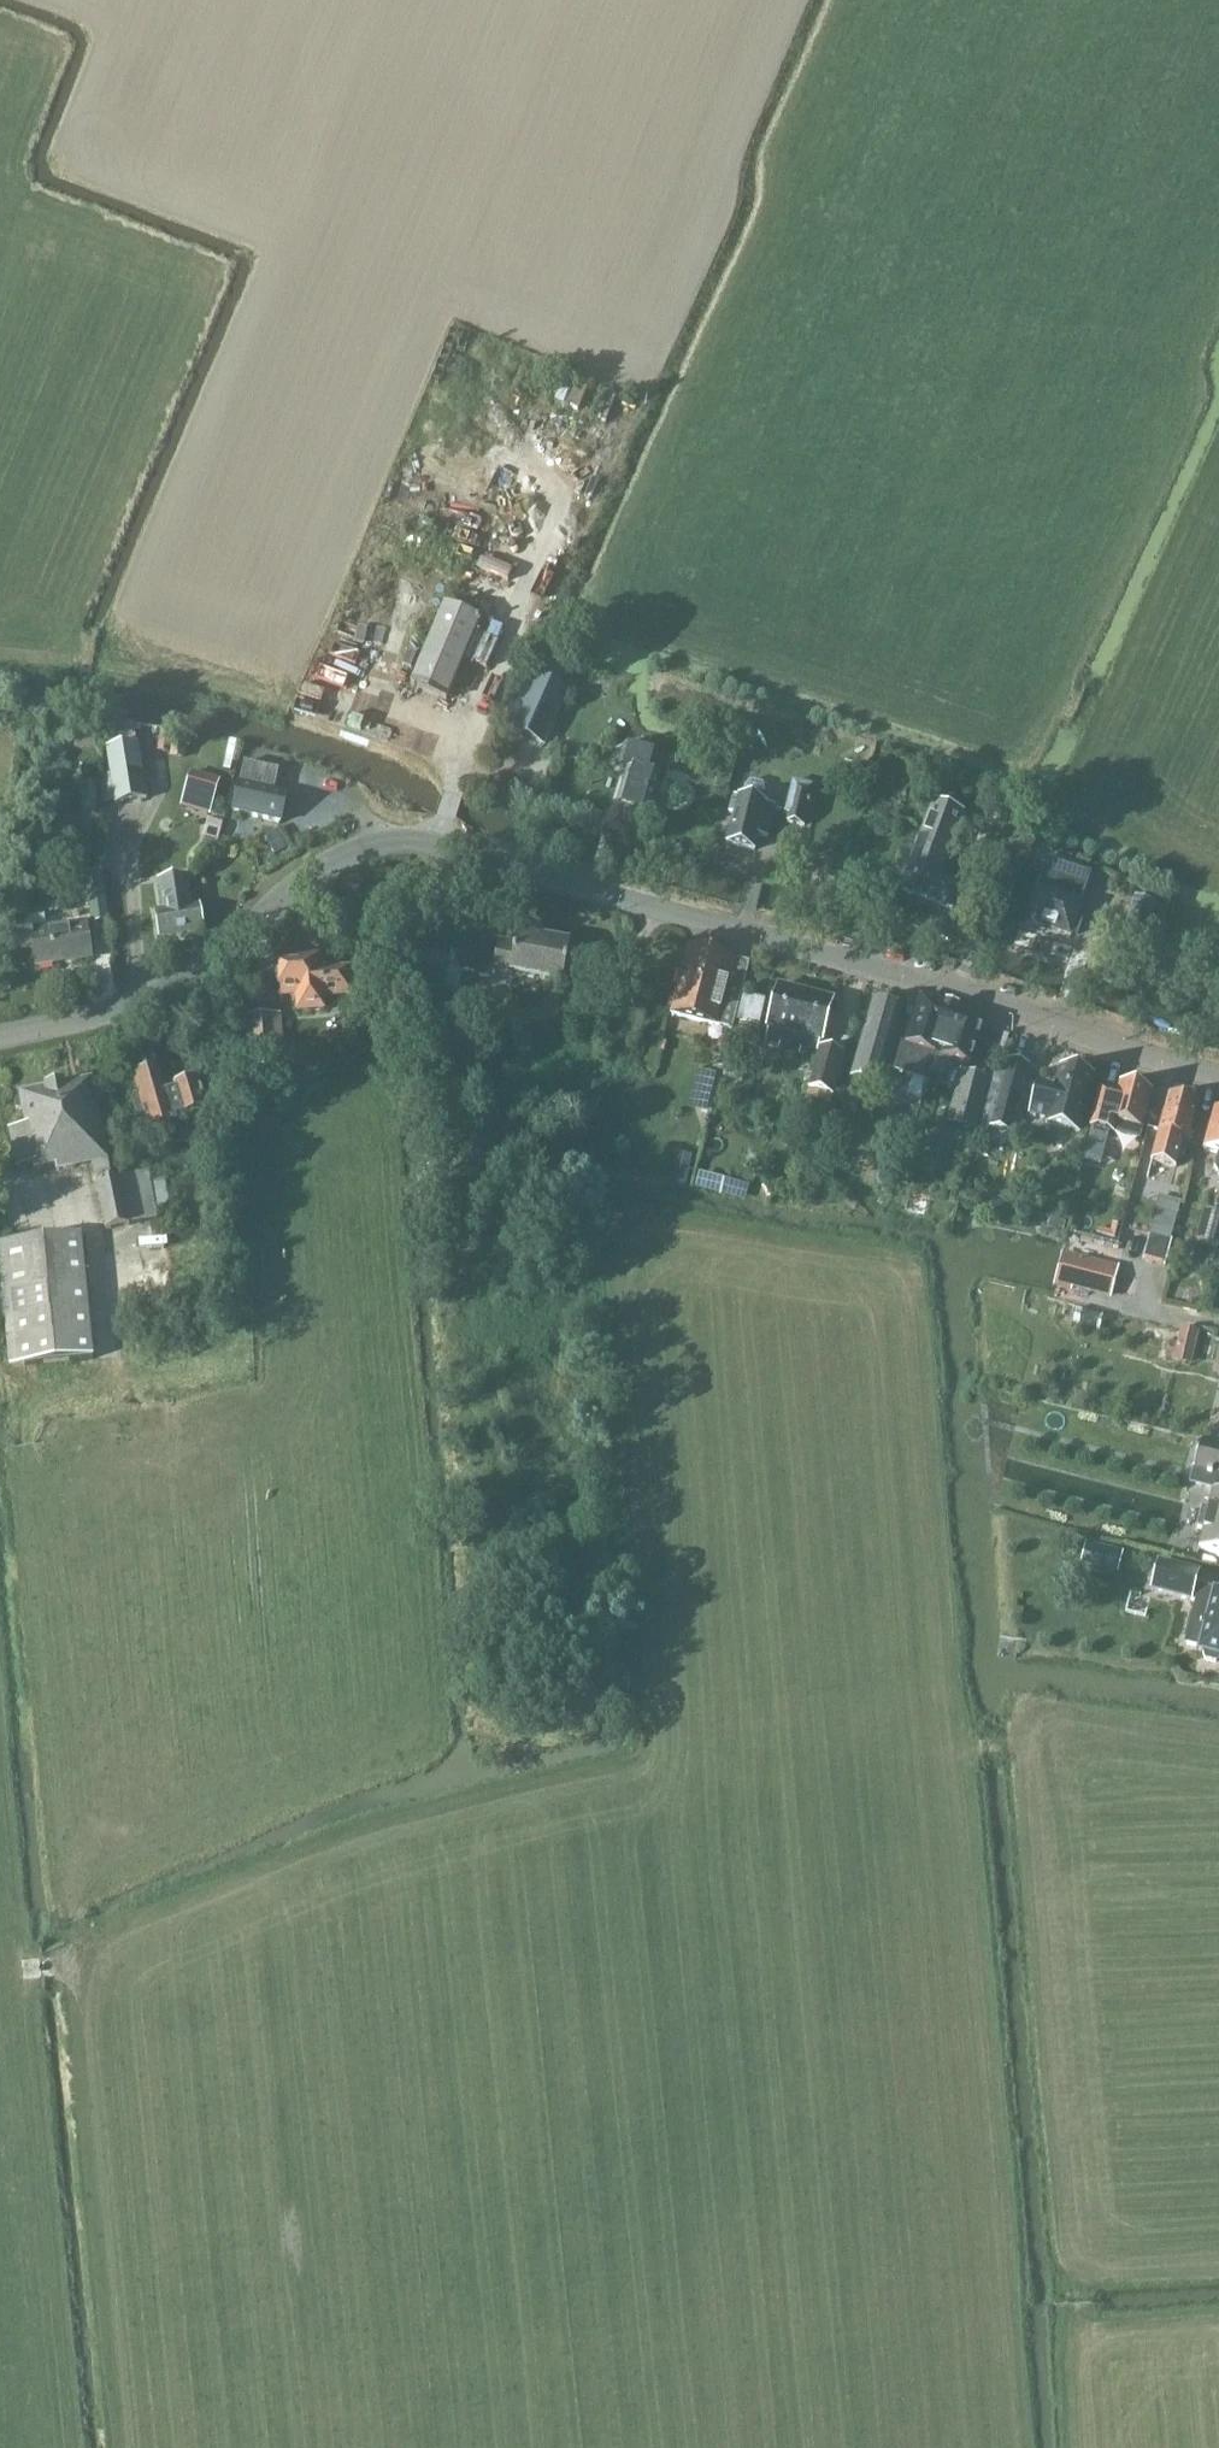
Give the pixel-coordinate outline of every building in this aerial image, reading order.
[(558,405),(570,385),(561,379),(549,399),(558,405)] [(483,543),(481,557),(505,561),(507,546),(483,543)] [(412,685),(447,701),(482,620),(445,605),(412,685)] [(323,663),(350,670),(353,658),(326,651),(323,663)] [(544,746),(569,690),(535,676),(511,732),(544,746)] [(295,708),(323,716),(327,701),(299,693),(295,708)] [(76,732),(76,747),(95,747),(95,732),(76,732)] [(102,803),(139,798),(147,796),(137,741),(105,746),(109,770),(103,772),(102,803)] [(172,742),(169,756),(184,758),(186,744),(172,742)] [(228,743),(222,770),(230,772),(236,744),(228,743)] [(665,760),(647,754),(628,748),(622,769),(632,772),(621,809),(647,816),(660,777),(659,777),(665,760)] [(287,793),(275,791),(279,770),(236,760),(230,782),(238,784),(231,814),(280,824),(287,793)] [(191,772),(187,784),(215,792),(218,780),(191,772)] [(733,815),(726,842),(756,850),(760,836),(769,838),(776,807),(768,805),(764,804),(766,795),(763,784),(751,781),(744,788),(742,797),(738,796),(737,797),(733,796),(729,814),(733,815)] [(795,786),(786,822),(804,827),(813,791),(795,786)] [(933,803),(901,890),(955,910),(958,903),(969,907),(973,894),(962,890),(964,885),(941,877),(962,822),(964,812),(933,803)] [(207,820),(202,838),(217,842),(222,824),(207,820)] [(38,823),(34,840),(44,843),(49,826),(38,823)] [(1008,863),(1019,830),(999,823),(992,843),(1001,846),(996,859),(1008,863)] [(274,832),(264,839),(275,856),(285,849),(274,832)] [(1045,860),(1025,923),(1069,938),(1082,902),(1067,896),(1075,870),(1045,860)] [(101,862),(76,866),(78,876),(84,875),(91,922),(108,919),(102,873),(103,872),(101,862)] [(161,939),(204,932),(200,905),(193,906),(188,877),(159,882),(164,911),(157,912),(161,939)] [(1125,929),(1143,935),(1153,904),(1135,898),(1125,929)] [(30,917),(14,919),(19,952),(32,950),(35,969),(94,961),(88,922),(45,928),(44,916),(30,918),(30,917)] [(564,987),(571,943),(543,938),(544,931),(519,926),(516,942),(498,939),(493,972),(511,976),(511,977),(564,987)] [(731,1030),(748,965),(687,948),(670,1015),(716,1027),(731,1030)] [(351,970),(320,972),(319,957),(297,959),(298,966),(279,967),(280,972),(277,975),(277,984),(280,986),(281,990),(285,990),(285,994),(295,994),(297,1013),(324,1011),(323,998),(352,996),(351,970)] [(821,1044),(832,1000),(777,985),(766,1029),(821,1044)] [(739,1025),(735,1042),(754,1046),(758,1030),(757,1030),(765,999),(747,995),(739,1025)] [(920,996),(905,1043),(904,1046),(936,1056),(969,1067),(988,1018),(920,996)] [(902,1009),(873,1002),(850,1079),(881,1087),(883,1082),(889,1082),(892,1071),(927,1083),(936,1056),(904,1046),(905,1043),(893,1040),(902,1009)] [(276,1016),(247,1018),(251,1073),(284,1070),(283,1058),(279,1058),(276,1016)] [(844,1057),(818,1049),(802,1112),(826,1121),(844,1057)] [(1002,1074),(988,1128),(1008,1133),(1018,1096),(1020,1097),(1029,1065),(1009,1060),(1005,1074),(1002,1074)] [(1093,1077),(1060,1068),(1054,1091),(1037,1087),(1029,1115),(1046,1119),(1045,1124),(1079,1133),(1093,1077)] [(139,1096),(133,1097),(144,1134),(176,1125),(174,1120),(207,1111),(199,1081),(165,1090),(159,1069),(133,1077),(139,1096)] [(986,1082),(965,1076),(952,1124),(974,1129),(986,1082)] [(33,1165),(34,1171),(56,1167),(57,1172),(92,1165),(104,1230),(158,1221),(149,1172),(112,1178),(93,1079),(19,1094),(25,1125),(9,1129),(16,1168),(33,1165)] [(906,1080),(900,1098),(912,1102),(919,1084),(906,1080)] [(1119,1084),(1117,1093),(1100,1089),(1089,1127),(1138,1140),(1151,1092),(1119,1084)] [(1187,1142),(1198,1105),(1166,1097),(1157,1134),(1150,1161),(1176,1168),(1180,1156),(1182,1157),(1183,1152),(1187,1142)] [(1218,1180),(1218,1113),(1213,1111),(1203,1150),(1217,1154),(1213,1169),(1218,1180)] [(1091,1163),(1093,1153),(1084,1150),(1081,1160),(1091,1163)] [(1170,1241),(1180,1202),(1158,1196),(1148,1235),(1152,1236),(1144,1264),(1167,1270),(1175,1242),(1170,1241)] [(1218,1248),(1218,1213),(1204,1209),(1196,1243),(1218,1249),(1218,1248)] [(1049,1219),(1047,1226),(1061,1230),(1064,1223),(1049,1219)] [(125,1250),(169,1242),(166,1227),(122,1235),(125,1250)] [(94,1359),(82,1235),(0,1243),(0,1270),(9,1367),(94,1359)] [(1118,1267),(1062,1252),(1054,1282),(1110,1297),(1118,1267)] [(1190,1364),(1196,1333),(1181,1330),(1175,1362),(1190,1364)] [(1199,1441),(1192,1469),(1217,1475),(1208,1509),(1202,1507),(1197,1528),(1203,1530),(1198,1549),(1218,1554),(1218,1447),(1199,1441)] [(1110,1549),(1106,1568),(1118,1571),(1123,1552),(1110,1549)] [(1213,1589),(1213,1591),(1194,1587),(1198,1572),(1159,1563),(1152,1591),(1211,1606),(1200,1651),(1204,1652),(1206,1656),(1217,1659),(1218,1658),(1218,1591),(1213,1589)]
